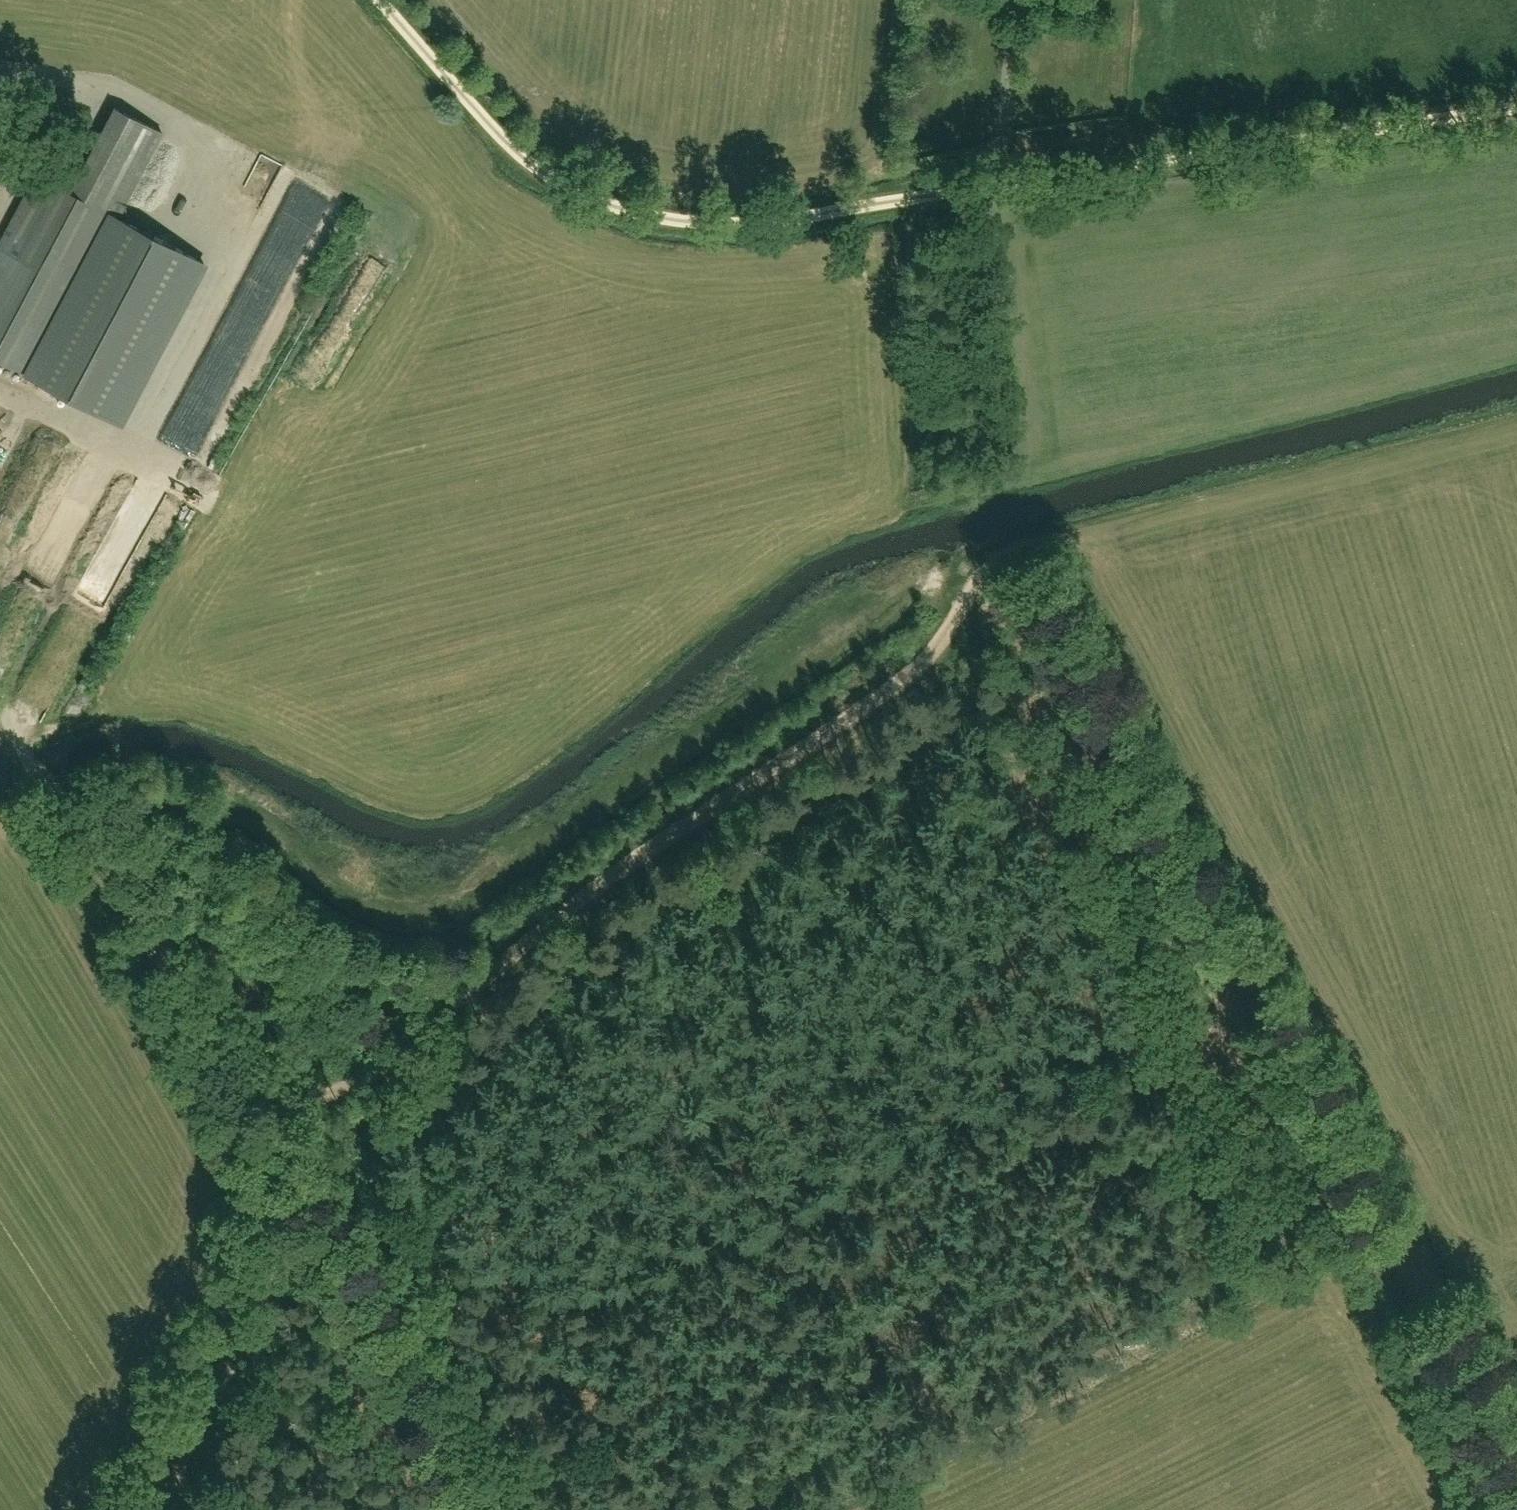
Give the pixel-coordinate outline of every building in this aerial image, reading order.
[(71,191),(37,173),(0,243),(0,360),(33,378),(121,424),(205,264),(118,219),(163,133),(114,107),(71,191)] [(513,946),(513,933),(500,932),(499,946),(513,946)]
